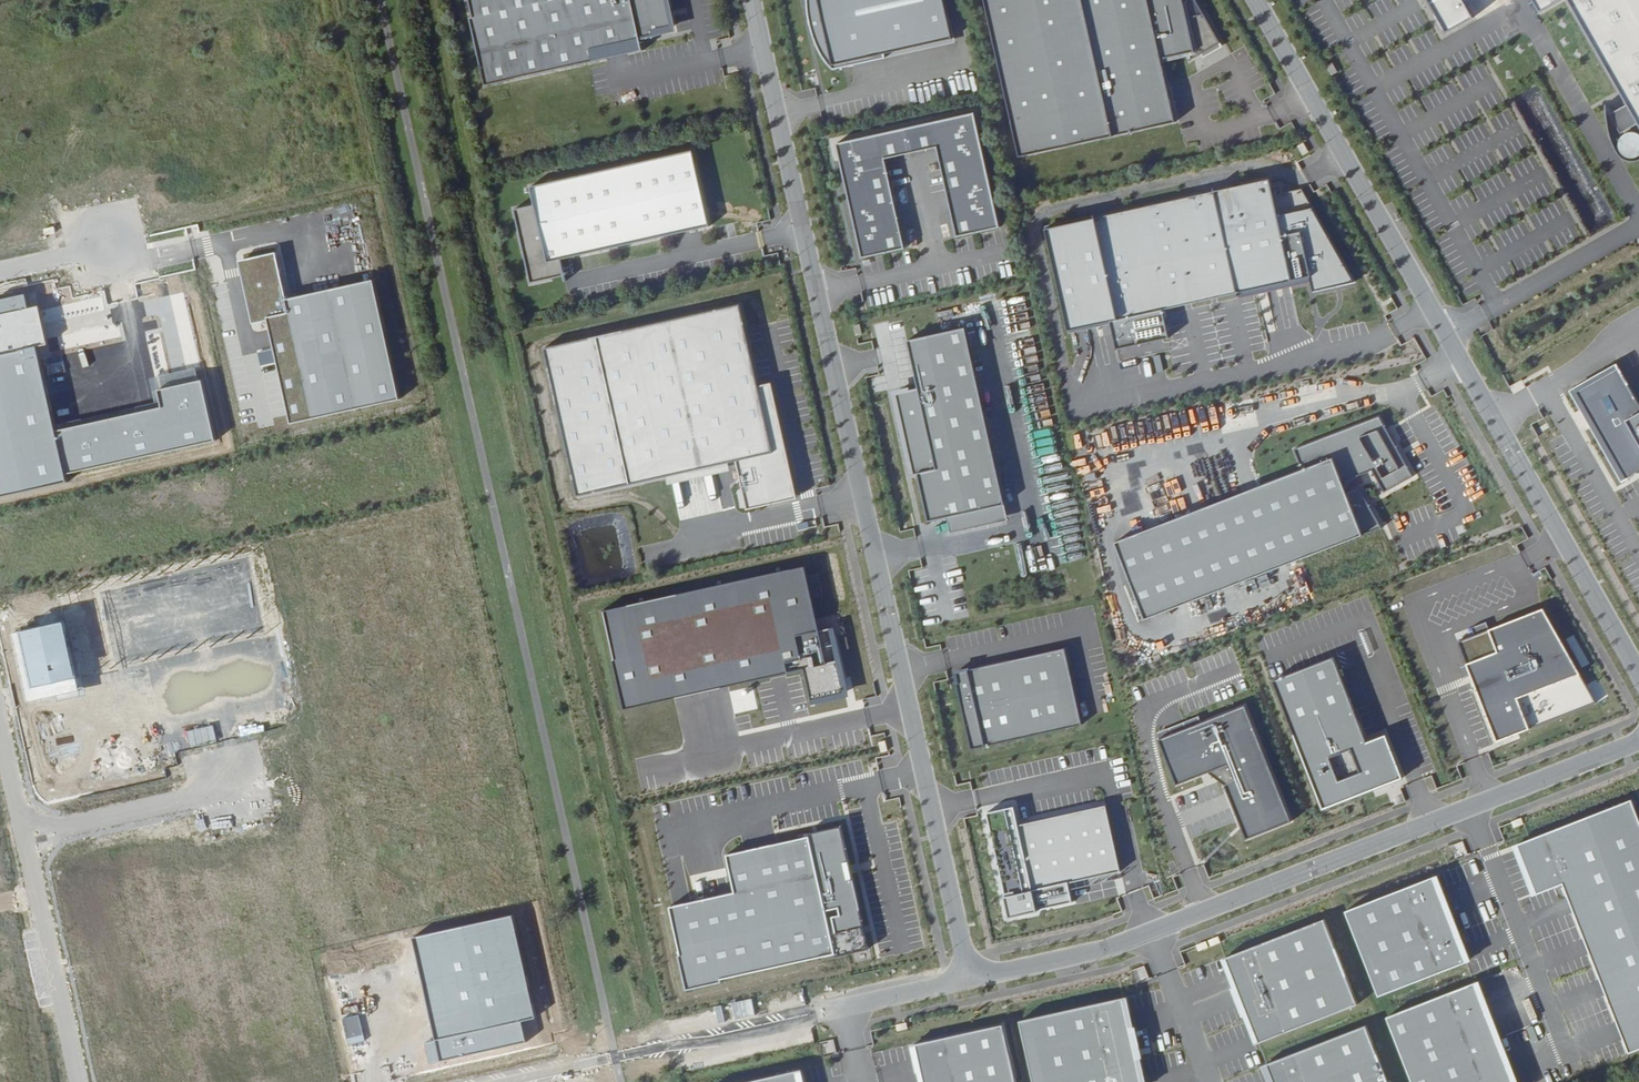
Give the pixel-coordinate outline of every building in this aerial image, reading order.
[(484,86),(678,43),(668,0),(464,0),(484,86)] [(807,1),(807,4),(808,14),(810,23),(814,35),(817,45),(822,54),(827,61),(834,70),(954,43),(944,0),(807,0),(807,1)] [(1020,159),(1175,123),(1161,59),(1193,52),(1195,59),(1226,52),(1204,14),(1187,18),(1182,0),(985,0),(1020,159)] [(1446,33),(1474,17),(1466,3),(1470,0),(1427,0),(1446,33)] [(1541,13),(1564,0),(1534,0),(1541,13)] [(1631,103),(1612,114),(1623,133),(1638,123),(1638,0),(1571,0),(1631,103)] [(974,113),(836,144),(840,161),(843,160),(846,175),(843,176),(853,221),(856,220),(860,235),(857,236),(862,259),(905,249),(884,159),(936,148),(957,237),(1000,227),(994,205),(991,206),(988,190),(990,190),(981,145),(978,146),(975,131),(978,130),(974,113)] [(693,150),(530,187),(534,205),(514,210),(531,283),(551,279),(548,263),(710,226),(693,150)] [(1095,219),(1046,229),(1069,331),(1110,322),(1116,350),(1170,338),(1163,310),(1237,294),(1311,277),(1313,282),(1315,291),(1356,282),(1303,189),(1283,194),(1282,186),(1273,188),(1271,179),(1216,192),(1215,189),(1214,189),(1215,192),(1096,218),(1095,215),(1094,216),(1095,219)] [(1304,189),(1303,189),(1356,282),(1357,282),(1304,189)] [(1094,216),(1045,227),(1046,229),(1095,219),(1094,216)] [(272,256),(241,263),(254,319),(263,317),(263,316),(269,314),(270,320),(292,419),(307,416),(312,414),(312,417),(399,398),(371,280),(286,299),(282,300),(272,256)] [(1237,294),(1238,299),(1313,282),(1311,277),(1237,294)] [(68,482),(67,474),(216,441),(202,374),(182,378),(157,383),(165,407),(106,420),(57,432),(38,346),(49,345),(46,332),(37,291),(0,299),(0,498),(68,482)] [(740,305),(544,348),(577,497),(736,461),(746,510),(788,501),(785,485),(794,483),(771,383),(758,386),(740,305)] [(860,324),(854,326),(856,335),(862,334),(860,324)] [(965,328),(907,341),(918,389),(900,393),(904,409),(898,410),(895,411),(898,421),(901,421),(905,436),(901,437),(909,469),(912,469),(913,474),(910,475),(910,476),(918,474),(929,522),(948,518),(1005,505),(965,328)] [(1576,392),(1618,368),(1616,364),(1569,390),(1581,410),(1585,408),(1576,392)] [(1576,392),(1585,408),(1595,426),(1626,480),(1638,473),(1634,467),(1638,464),(1638,404),(1618,368),(1576,392)] [(1513,393),(1525,387),(1522,379),(1509,386),(1513,393)] [(900,393),(895,394),(898,410),(904,409),(900,393)] [(1301,470),(1114,543),(1144,620),(1381,528),(1350,487),(1337,492),(1333,480),(1363,468),(1372,492),(1403,480),(1378,416),(1293,449),(1301,470)] [(1540,432),(1548,427),(1543,418),(1535,423),(1540,432)] [(1626,480),(1595,426),(1591,428),(1622,483),(1626,480)] [(797,499),(794,483),(785,485),(788,501),(797,499)] [(1005,505),(948,518),(951,534),(1009,521),(1005,505)] [(816,546),(597,583),(622,706),(707,690),(799,672),(805,704),(849,693),(816,546)] [(1475,636),(1458,642),(1495,736),(1516,728),(1518,734),(1596,703),(1543,609),(1490,630),(1487,622),(1472,628),(1475,636)] [(77,690),(61,623),(10,635),(27,703),(77,690)] [(1082,725),(1065,648),(956,672),(967,723),(965,723),(971,750),(1082,725)] [(1367,742),(1333,657),(1273,681),(1323,809),(1403,778),(1386,735),(1367,742)] [(1245,840),(1291,822),(1246,704),(1201,721),(1161,737),(1157,738),(1175,785),(1206,773),(1228,765),(1233,778),(1224,786),(1245,840)] [(1159,730),(1161,737),(1201,721),(1198,715),(1159,730)] [(1516,728),(1495,736),(1497,742),(1518,734),(1516,728)] [(890,744),(882,746),(885,756),(892,754),(890,744)] [(1206,773),(1224,786),(1233,778),(1228,765),(1206,773)] [(1629,801),(1517,845),(1536,894),(1562,884),(1629,1054),(1638,1050),(1638,826),(1629,801)] [(1014,807),(987,813),(1005,897),(1004,897),(1005,902),(1006,902),(1010,917),(1028,912),(1028,914),(1038,912),(1037,911),(1073,903),(1069,883),(1121,872),(1106,806),(1018,825),(1014,807)] [(866,946),(839,828),(724,854),(733,893),(667,908),(678,955),(676,956),(683,990),(719,982),(718,980),(866,946)] [(1462,841),(1449,845),(1455,859),(1467,854),(1462,841)] [(1433,878),(1344,912),(1377,996),(1466,962),(1433,878)] [(533,1018),(510,916),(410,939),(433,1041),(424,1043),(429,1064),(525,1042),(521,1021),(533,1018)] [(1324,919),(1203,966),(1236,1052),(1358,1004),(1324,919)] [(1143,966),(1133,970),(1138,981),(1148,977),(1143,966)] [(1385,1018),(1410,1081),(1512,1081),(1473,983),(1385,1018)] [(1019,1021),(1033,1081),(1142,1081),(1124,998),(1019,1021)] [(725,1029),(765,1024),(762,1007),(741,1010),(740,1004),(722,1007),(725,1029)] [(914,1044),(922,1081),(1016,1081),(1003,1024),(914,1044)] [(1244,1073),(1248,1081),(1388,1081),(1366,1025),(1244,1073)] [(741,1081),(800,1081),(797,1069),(741,1081)]
